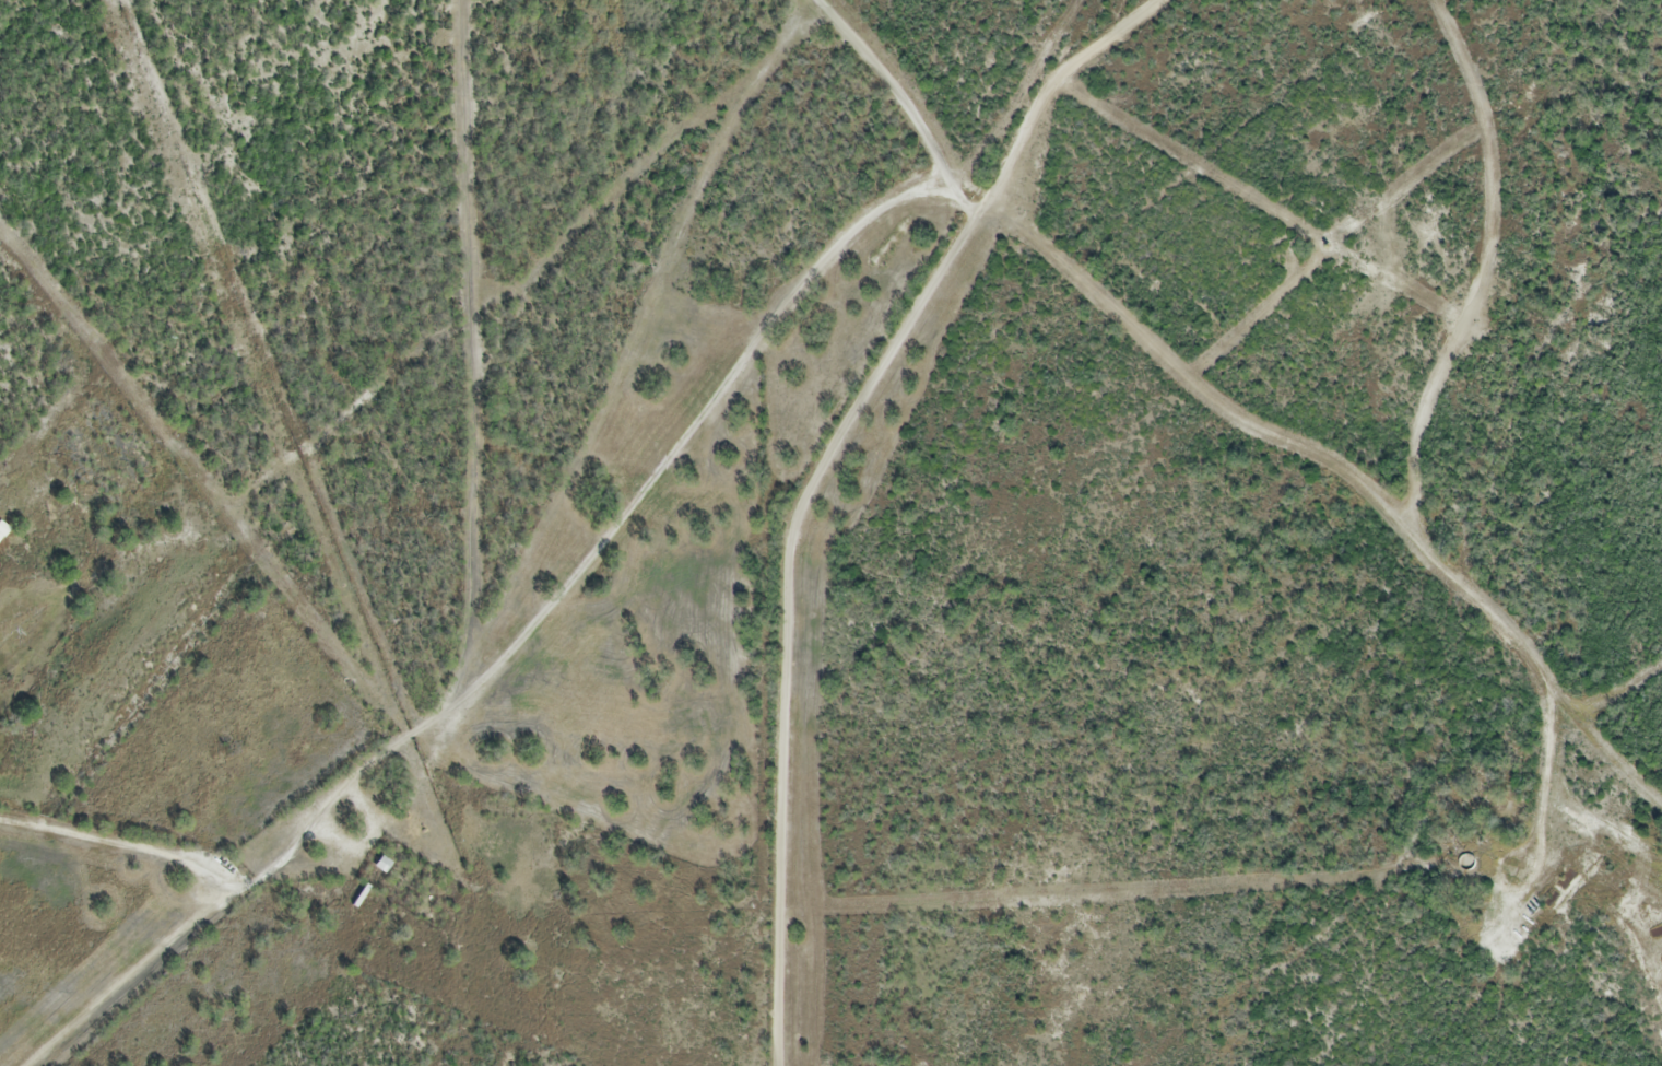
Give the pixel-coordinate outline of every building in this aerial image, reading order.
[(375,863),(382,852),(394,860),(387,871),(375,863)] [(358,906),(352,902),(366,880),(373,885),(358,906)]
